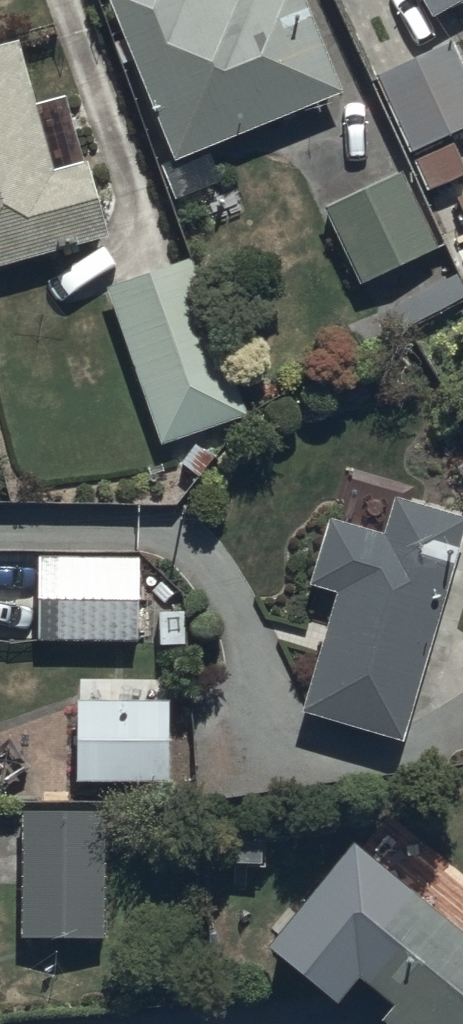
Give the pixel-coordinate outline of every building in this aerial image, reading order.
[(177,154),(158,162),(174,198),(220,179),(205,144),(345,85),(309,0),(112,0),(177,154)] [(433,9),(449,0),(427,0),(433,9)] [(0,35),(0,264),(115,235),(93,153),(56,163),(21,29),(0,35)] [(452,35),(377,71),(432,186),(462,171),(462,152),(453,131),(462,126),(462,57),(452,35)] [(439,238),(400,164),(318,207),(358,282),(439,238)] [(245,414),(192,254),(108,282),(161,442),(245,414)] [(462,528),(462,509),(395,490),(384,527),(329,511),(310,577),(336,585),(302,706),(404,735),(462,528)] [(141,552),(38,550),(37,641),(140,643),(141,552)] [(172,689),(75,687),(74,777),(170,779),(172,689)] [(108,805),(23,804),(20,932),(106,934),(108,805)] [(351,846),(267,948),(338,1006),(359,981),(391,1007),(380,1020),(385,1023),(462,1023),(462,937),(351,846)]
